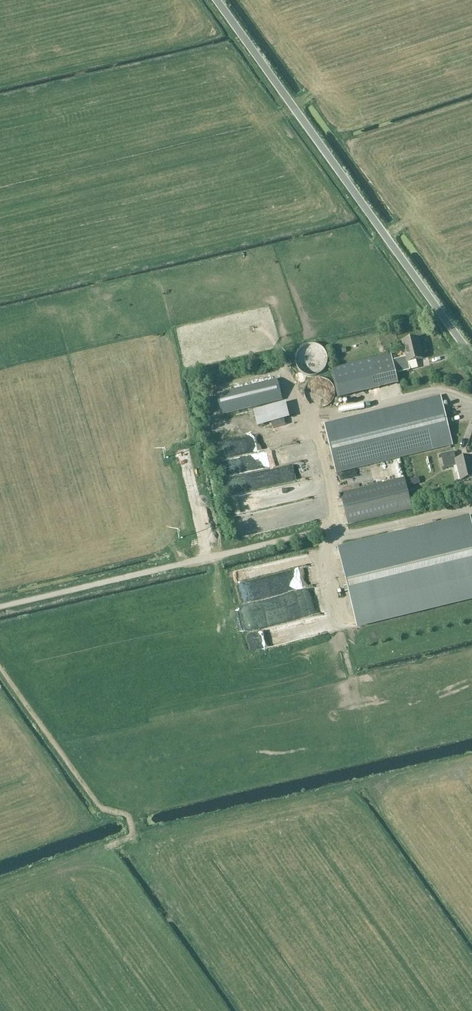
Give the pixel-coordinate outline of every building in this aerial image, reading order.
[(340,399),(380,389),(399,384),(397,374),(410,371),(408,363),(422,360),(418,339),(403,342),(406,358),(394,361),(393,354),(333,370),(340,399)] [(296,360),(296,361),(296,363),(296,364),(296,366),(297,367),(297,368),(298,369),(298,370),(299,372),(300,373),(301,373),(302,374),(303,375),(305,376),(306,376),(307,377),(309,377),(310,377),(311,377),(313,377),(314,377),(315,377),(317,376),(318,376),(319,375),(320,374),(321,373),(322,373),(323,372),(324,370),(325,369),(326,368),(326,367),(326,365),(327,364),(327,363),(327,361),(327,360),(327,359),(326,357),(326,356),(326,355),(325,354),(324,352),(323,351),(322,350),(321,349),(320,349),(319,348),(318,347),(317,347),(315,346),(314,346),(313,346),(311,346),(310,346),(309,346),(307,346),(306,347),(305,347),(303,348),(302,349),(301,349),(300,350),(299,351),(298,352),(298,354),(297,355),(297,356),(296,357),(296,359),(296,360)] [(335,395),(335,393),(335,392),(335,391),(335,390),(334,388),(334,387),(333,386),(332,385),(332,384),(331,383),(330,382),(329,381),(328,380),(326,380),(325,379),(324,379),(323,379),(321,378),(320,378),(319,378),(317,379),(316,379),(315,379),(314,380),(312,380),(311,381),(310,382),(309,383),(308,384),(308,385),(307,386),(306,387),(306,388),(305,390),(305,391),(305,392),(305,394),(305,395),(305,396),(305,397),(306,399),(306,400),(307,401),(308,402),(308,403),(309,404),(310,405),(311,406),(312,407),(314,407),(315,408),(316,408),(317,408),(319,409),(320,409),(321,409),(323,408),(324,408),(325,408),(326,407),(328,407),(329,406),(330,405),(331,404),(332,403),(332,402),(333,401),(334,400),(334,399),(335,397),(335,396),(335,395)] [(277,380),(217,395),(222,415),(282,400),(277,380)] [(440,397),(324,425),(336,473),(452,445),(440,397)] [(295,425),(217,439),(220,457),(242,453),(242,456),(299,446),(295,425)] [(198,503),(185,451),(178,453),(190,500),(194,499),(195,503),(198,503)] [(441,456),(444,469),(457,466),(461,482),(471,479),(471,463),(471,457),(456,461),(454,453),(441,456)] [(405,479),(341,495),(348,526),(413,510),(405,479)] [(231,493),(235,511),(246,508),(242,490),(231,493)] [(240,534),(311,519),(306,497),(236,512),(240,534)] [(203,519),(195,520),(195,533),(203,533),(203,519)] [(357,627),(471,599),(471,526),(470,519),(339,550),(348,586),(344,587),(345,592),(349,591),(357,627)] [(319,594),(295,594),(296,607),(319,606),(319,594)]
